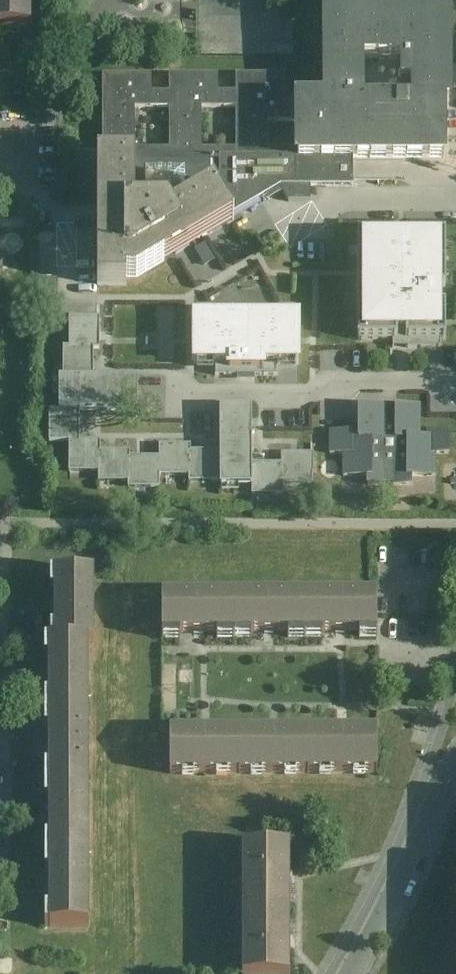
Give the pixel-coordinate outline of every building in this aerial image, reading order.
[(34,31),(33,0),(0,0),(0,31),(34,31)] [(282,190),(290,204),(312,204),(312,190),(354,190),(355,170),(452,171),(452,114),(455,114),(455,2),(325,1),(325,103),(299,103),(298,94),(286,93),(286,77),(237,77),(238,95),(219,95),(218,76),(170,77),(170,94),(152,95),(152,77),(103,77),(103,161),(98,161),(96,300),(126,300),(126,293),(135,293),(238,229),(232,219),(282,190)] [(358,234),(358,340),(393,340),(398,339),(398,338),(406,337),(406,347),(442,347),(442,339),(446,339),(446,305),(439,305),(438,289),(446,289),(446,234),(406,234),(406,241),(398,241),(398,233),(358,234)] [(195,318),(195,364),(216,364),(216,376),(278,376),(278,363),(299,363),(299,318),(278,318),(278,310),(216,310),(216,318),(195,318)] [(50,411),(50,442),(70,442),(70,472),(100,472),(100,482),(129,482),(129,488),(161,488),(161,476),(190,476),(190,482),(221,482),(221,486),(253,486),(253,495),(284,495),(284,484),(313,485),(313,454),(282,455),(282,464),(252,465),(253,408),(221,407),(221,451),(192,451),(192,445),(161,445),(161,457),(131,457),(131,451),(102,451),(102,441),(81,442),(81,410),(139,410),(138,378),(94,378),(94,349),(100,349),(100,318),(97,318),(82,318),(70,318),(70,347),(64,348),(64,379),(60,379),(60,410),(50,411)] [(330,432),(330,455),(344,455),(344,478),(368,477),(368,486),(386,487),(386,484),(386,477),(394,478),(394,484),(394,487),(411,487),(411,476),(436,477),(436,454),(450,454),(449,432),(428,432),(428,436),(420,436),(421,405),(397,405),(396,409),(384,409),(384,405),(360,405),(360,436),(352,436),(352,432),(330,432)] [(88,642),(94,642),(95,571),(54,571),(53,642),(88,642)] [(160,632),(232,632),(232,593),(161,594),(160,632)] [(304,593),(232,593),(232,632),(306,632),(304,593)] [(378,631),(377,593),(304,593),(306,632),(378,631)] [(46,708),(89,708),(88,642),(53,642),(46,642),(46,708)] [(45,781),(88,781),(89,708),(46,708),(45,781)] [(239,730),(239,773),(308,772),(308,729),(239,730)] [(378,772),(377,729),(308,729),(308,772),(378,772)] [(170,773),(239,773),(239,730),(170,730),(170,773)] [(89,850),(88,781),(45,781),(46,851),(89,850)] [(242,908),(290,908),(290,844),(242,844),(242,908)] [(46,851),(45,927),(89,928),(89,850),(46,851)] [(243,973),(290,973),(290,908),(242,908),(243,973)]
